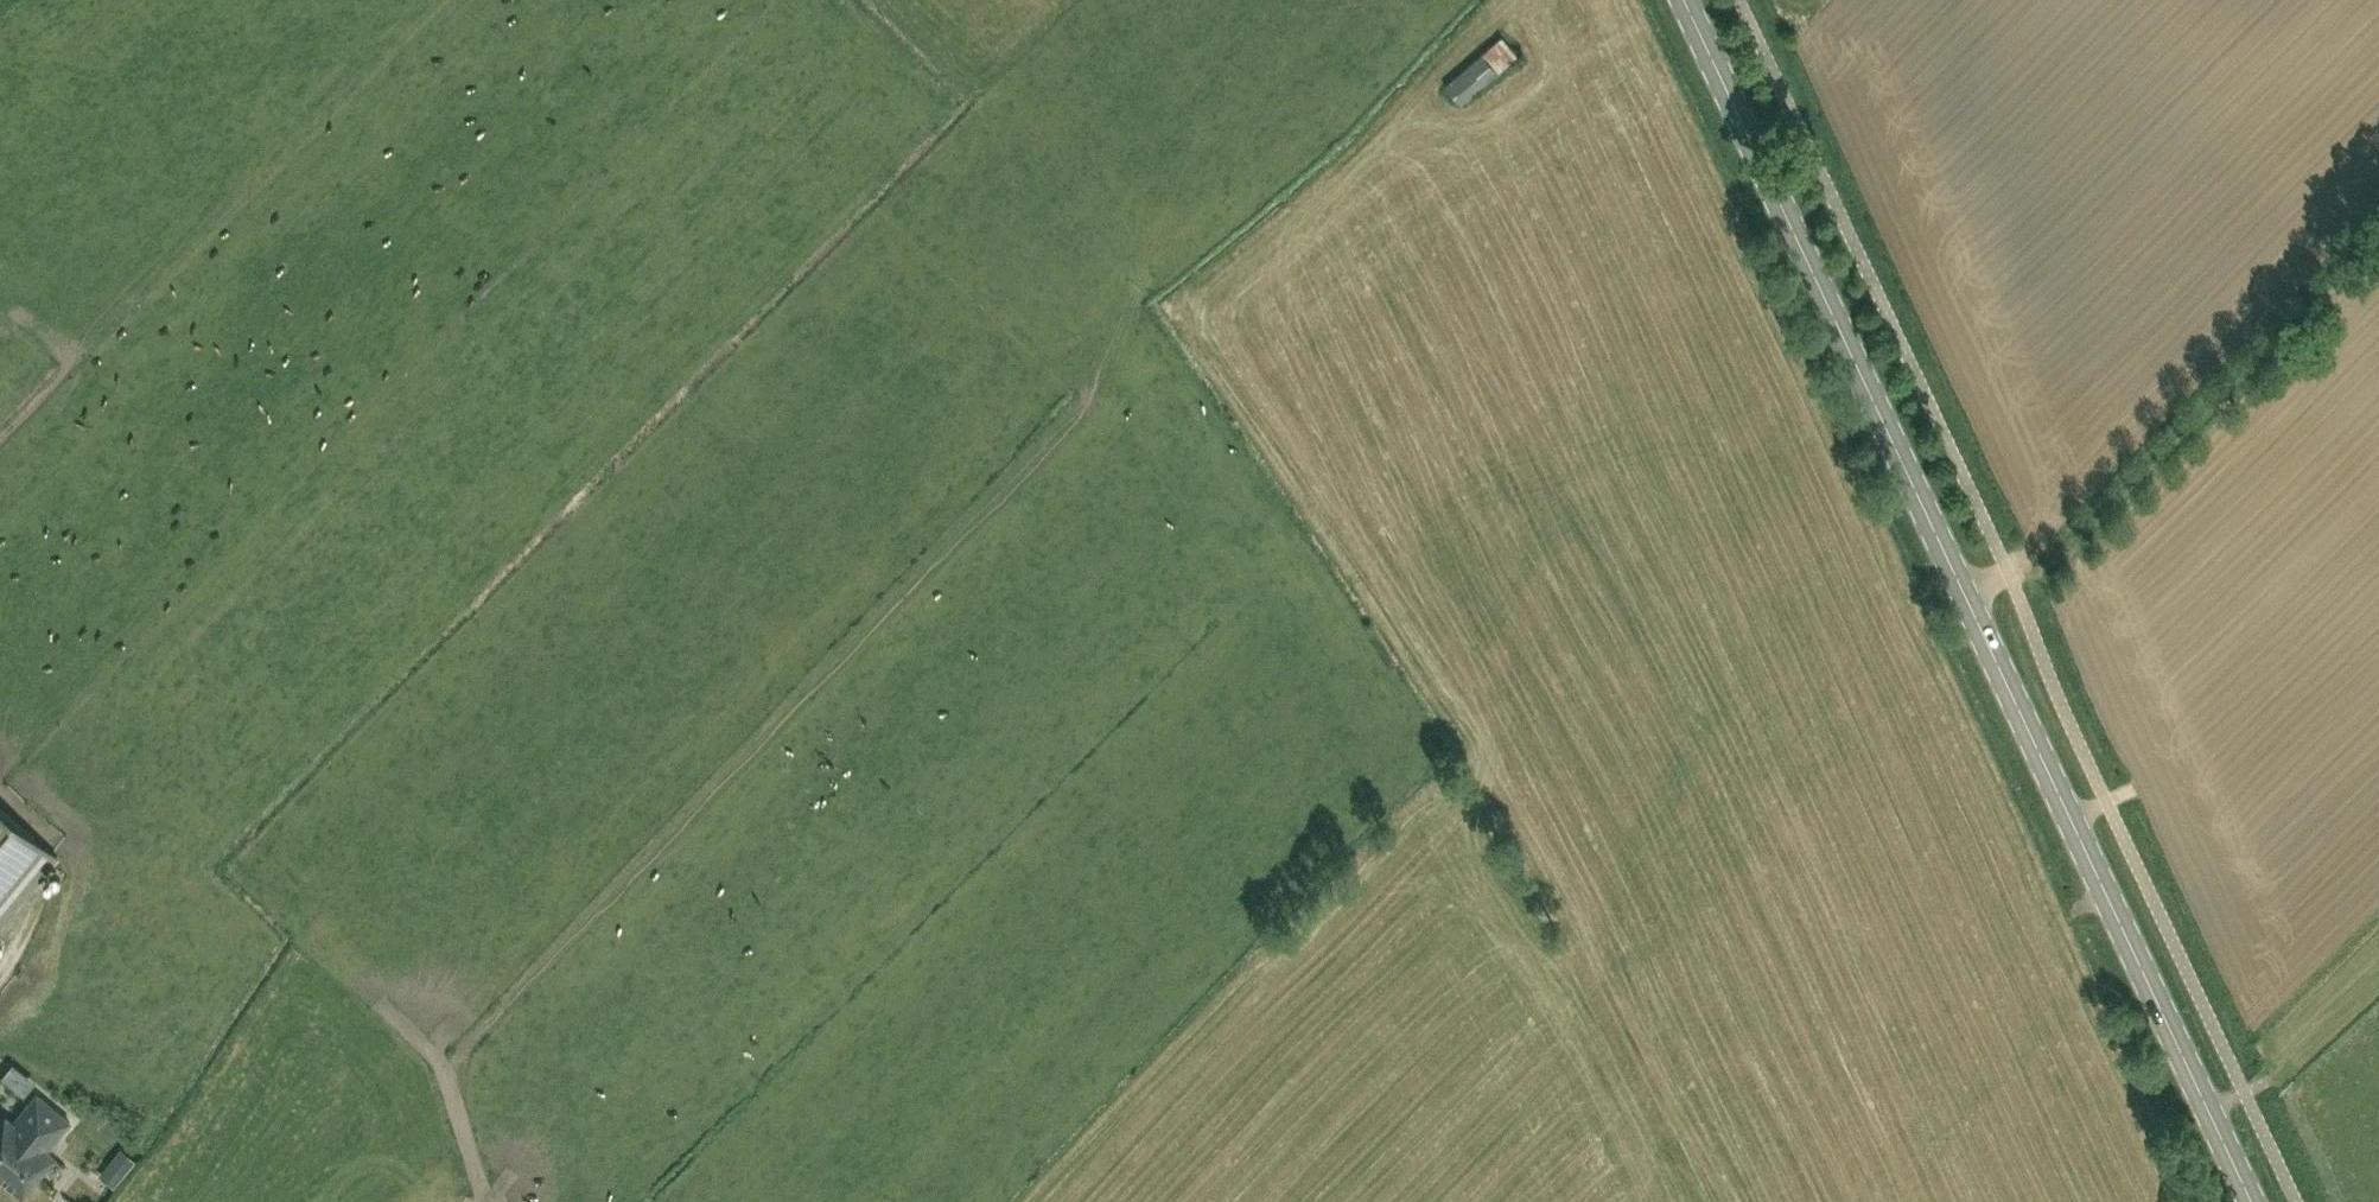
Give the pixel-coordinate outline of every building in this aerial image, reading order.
[(1518,55),(1502,36),(1483,51),(1477,45),(1458,61),(1465,68),(1446,84),(1461,103),(1497,72),(1518,55)] [(60,856),(0,807),(0,930),(60,856)] [(6,1116),(0,1123),(0,1175),(23,1194),(54,1156),(47,1150),(70,1121),(37,1094),(14,1122),(6,1116)]
